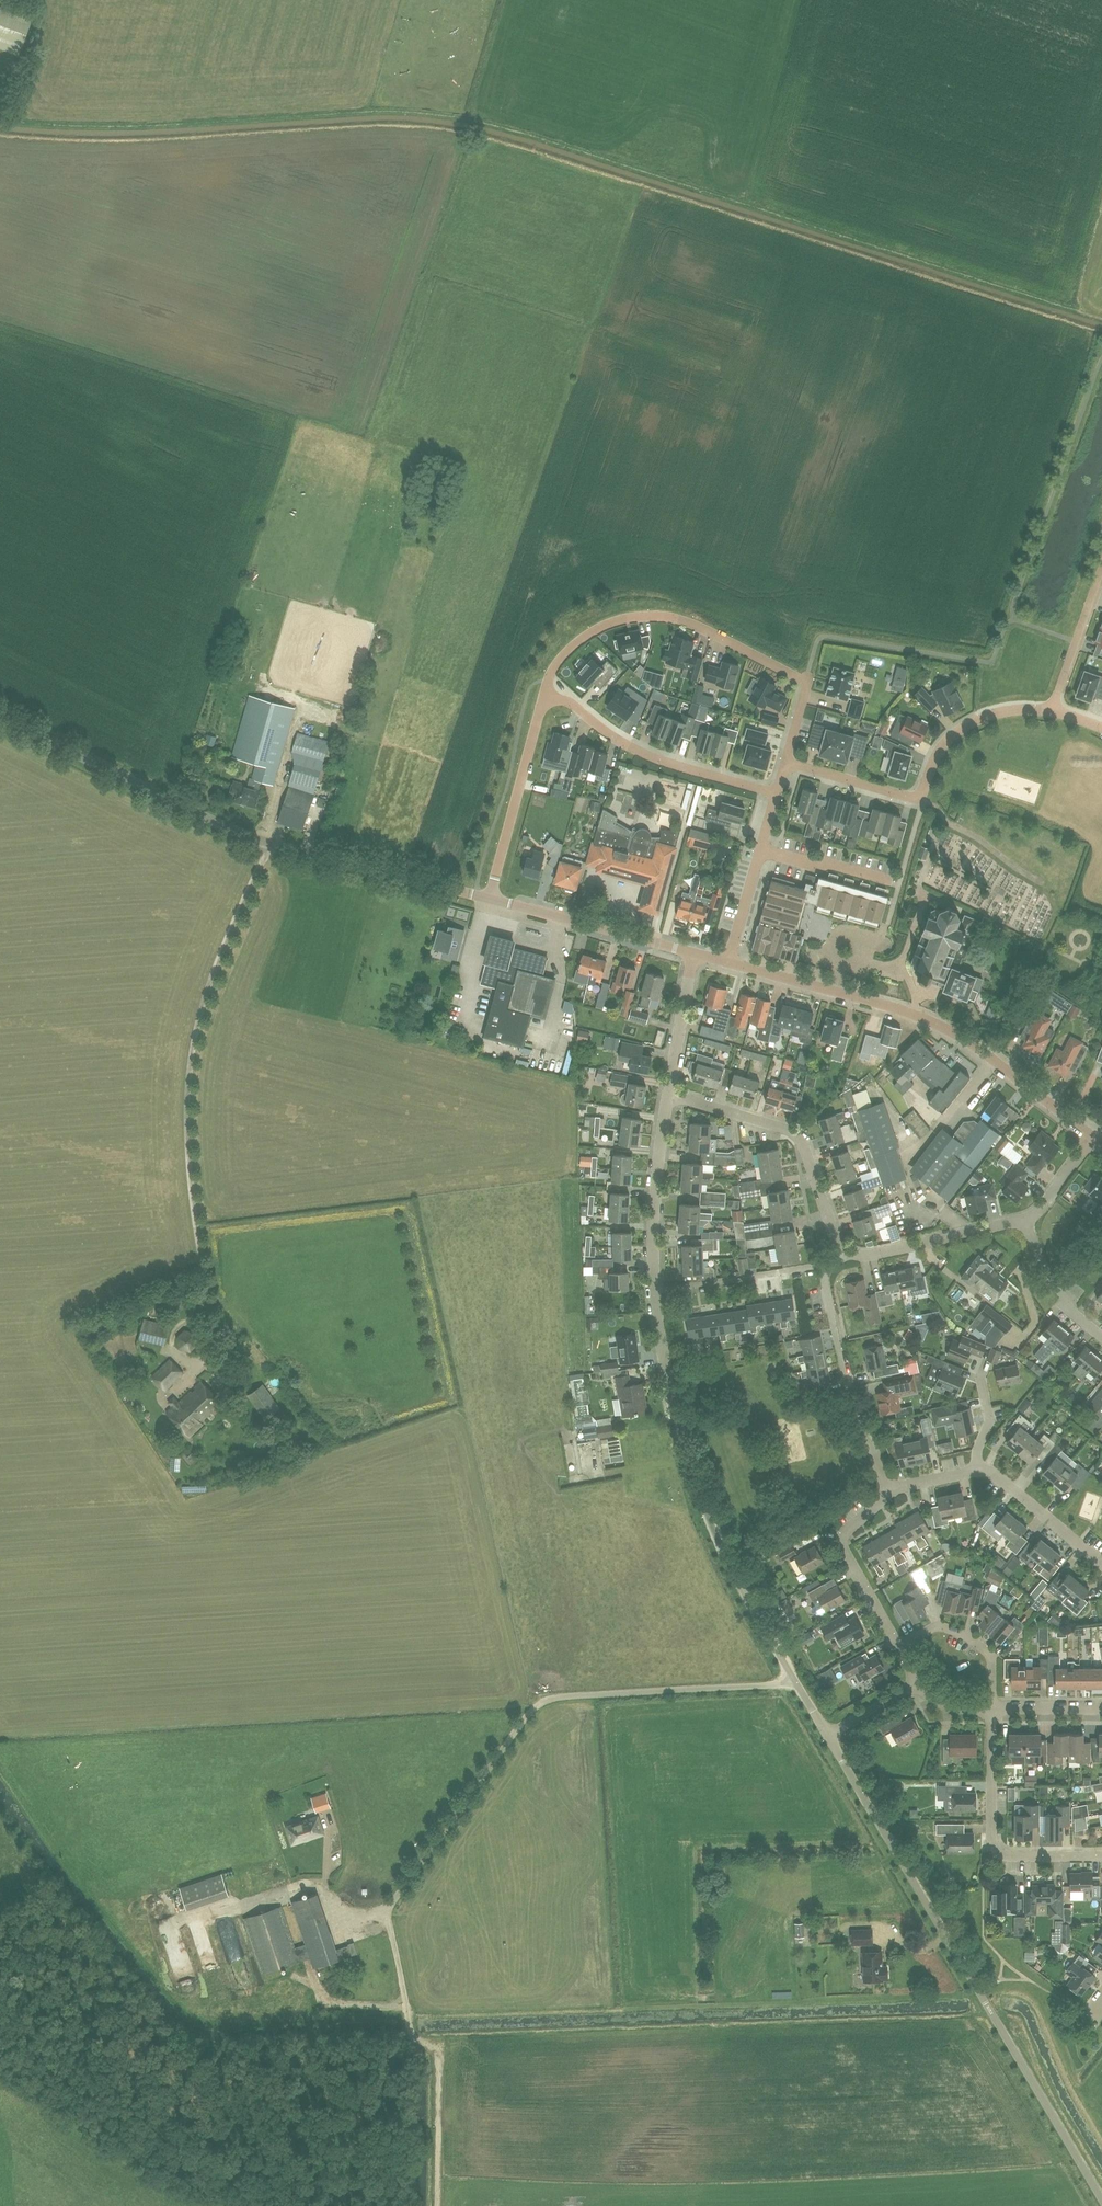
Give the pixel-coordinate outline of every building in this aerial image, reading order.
[(33,15),(2,3),(0,8),(0,49),(17,55),(33,15)] [(640,630),(617,636),(618,640),(615,641),(617,648),(620,648),(621,652),(643,646),(643,647),(650,648),(651,641),(650,635),(641,637),(640,630)] [(694,642),(674,637),(670,651),(668,651),(666,659),(668,660),(668,661),(667,661),(667,662),(686,667),(687,666),(691,667),(688,677),(697,679),(703,658),(694,655),(693,657),(688,656),(692,642),(694,643),(694,642)] [(575,677),(587,688),(595,680),(597,681),(601,677),(606,682),(620,666),(610,658),(602,667),(592,658),(575,677)] [(722,669),(710,665),(706,679),(718,682),(717,684),(733,688),(739,666),(724,661),(722,669)] [(855,673),(834,667),(827,694),(848,700),(855,673)] [(1099,677),(1085,672),(1085,674),(1083,673),(1080,680),(1082,681),(1076,696),(1078,697),(1077,699),(1084,701),(1085,699),(1090,701),(1095,689),(1101,692),(1101,677),(1099,676),(1099,677)] [(762,678),(750,700),(764,707),(766,703),(780,711),(787,698),(775,692),(774,694),(771,692),(775,685),(762,678)] [(938,701),(945,714),(963,706),(951,682),(933,691),(934,693),(929,695),(922,688),(915,694),(930,710),(937,703),(936,702),(938,701)] [(646,717),(652,702),(646,698),(642,705),(623,693),(612,709),(631,722),(637,712),(646,717)] [(250,695),(232,757),(257,764),(253,779),(274,785),(296,708),(250,695)] [(865,702),(852,699),(848,715),(860,719),(865,702)] [(666,738),(673,718),(665,715),(668,708),(655,703),(650,716),(658,719),(653,733),(666,738)] [(779,717),(764,713),(762,721),(777,726),(779,717)] [(693,731),(696,719),(683,714),(680,721),(673,718),(666,738),(679,743),(682,735),(683,735),(685,735),(686,732),(693,734),(693,731)] [(928,726),(908,717),(905,724),(902,724),(900,726),(899,729),(894,727),(891,735),(906,742),(908,737),(912,738),(914,737),(921,741),(928,726)] [(710,752),(716,732),(708,730),(710,722),(696,719),(693,731),(701,734),(697,748),(710,752)] [(885,735),(890,724),(882,721),(878,732),(885,735)] [(828,757),(834,758),(841,733),(828,729),(828,727),(814,723),(810,738),(820,741),(820,742),(823,743),(820,754),(821,755),(821,757),(828,759),(828,757)] [(723,734),(716,732),(710,752),(723,756),(727,741),(735,743),(739,731),(725,727),(723,734)] [(764,770),(765,768),(767,768),(772,750),(756,746),(758,742),(766,744),(769,734),(748,727),(745,738),(750,740),(749,744),(743,762),(758,766),(758,768),(764,770)] [(298,732),(293,751),(324,760),(327,753),(334,755),(337,744),(330,742),(330,741),(298,732)] [(570,750),(572,744),(568,743),(570,737),(556,733),(549,758),(558,761),(556,769),(567,772),(573,751),(570,750)] [(855,733),(854,737),(841,733),(834,758),(838,760),(838,762),(845,764),(846,762),(847,762),(851,750),(853,749),(853,747),(865,750),(869,737),(855,733)] [(214,746),(217,737),(208,734),(205,743),(214,746)] [(898,751),(900,745),(885,738),(883,748),(889,749),(887,757),(894,759),(889,773),(889,774),(890,774),(890,776),(898,779),(899,777),(904,778),(904,779),(905,779),(905,778),(908,770),(910,764),(909,764),(912,756),(911,755),(911,756),(898,751)] [(595,750),(595,748),(582,744),(579,753),(574,751),(568,773),(579,776),(580,771),(589,773),(589,771),(595,750)] [(608,754),(595,750),(589,771),(597,773),(596,779),(608,782),(611,769),(604,767),(608,754)] [(303,830),(314,793),(321,770),(295,763),(291,781),(299,783),(297,788),(289,786),(279,822),(303,830)] [(236,802),(256,807),(260,790),(241,785),(242,783),(234,781),(230,794),(237,796),(236,802)] [(803,820),(816,823),(820,810),(820,809),(814,807),(818,793),(804,789),(798,809),(805,811),(803,820)] [(839,820),(845,800),(842,799),(842,798),(841,797),(835,795),(834,796),(834,797),(831,796),(827,812),(820,810),(816,823),(815,825),(828,829),(830,824),(832,822),(833,819),(839,820)] [(849,801),(845,800),(839,820),(846,822),(847,824),(845,833),(858,837),(858,834),(862,822),(854,820),(859,804),(857,804),(857,802),(856,801),(850,799),(849,800),(849,801)] [(709,807),(706,819),(730,826),(732,820),(741,822),(745,808),(723,801),(721,811),(709,807)] [(658,912),(677,848),(675,848),(681,829),(663,829),(661,836),(652,836),(651,834),(650,831),(648,829),(646,828),(644,828),(642,828),(640,828),(638,830),(636,831),(636,832),(617,821),(618,816),(604,808),(588,863),(599,867),(599,869),(648,883),(642,907),(658,912)] [(882,833),(887,812),(874,808),(869,823),(862,821),(862,822),(858,834),(871,838),(873,831),(882,833)] [(901,816),(887,812),(882,833),(890,835),(888,842),(901,846),(904,833),(897,831),(901,816)] [(558,861),(562,847),(552,845),(548,859),(558,861)] [(539,876),(543,861),(545,853),(535,850),(533,858),(528,857),(524,872),(539,876)] [(583,863),(564,858),(557,883),(566,886),(565,890),(574,893),(575,889),(583,863)] [(881,922),(887,901),(888,897),(884,896),(886,889),(877,886),(875,893),(868,891),(870,885),(861,882),(859,889),(852,887),(854,880),(845,878),(843,884),(837,882),(838,876),(829,873),(827,880),(819,877),(816,889),(812,888),(813,884),(806,882),(804,889),(771,880),(760,920),(793,929),(796,930),(804,901),(881,922)] [(690,919),(695,901),(697,896),(699,888),(701,882),(696,880),(693,887),(691,895),(683,892),(677,915),(690,919)] [(718,908),(722,894),(723,887),(718,886),(716,893),(714,892),(710,906),(718,908)] [(708,904),(700,902),(695,901),(690,919),(703,922),(708,904)] [(974,942),(981,924),(982,923),(967,917),(964,919),(960,917),(957,911),(959,910),(958,909),(956,909),(949,907),(948,905),(947,906),(948,907),(941,910),(940,910),(939,910),(939,911),(936,911),(936,909),(935,909),(935,911),(932,910),(932,909),(931,909),(932,911),(930,916),(929,914),(928,915),(929,917),(927,922),(924,921),(922,926),(925,927),(923,932),(921,933),(921,934),(924,933),(920,942),(919,942),(911,964),(911,965),(912,965),(918,967),(916,968),(915,971),(916,974),(918,974),(918,976),(918,977),(920,978),(930,982),(945,987),(952,966),(956,967),(957,965),(960,963),(963,957),(965,958),(972,941),(974,942)] [(804,935),(792,932),(793,929),(760,920),(753,946),(789,956),(790,952),(798,954),(800,948),(804,935)] [(446,955),(457,958),(465,930),(450,926),(448,932),(440,930),(435,946),(448,950),(446,955)] [(548,958),(512,949),(514,941),(493,936),(487,959),(486,961),(489,961),(486,973),(484,972),(481,983),(497,987),(484,1036),(522,1046),(531,1014),(545,1017),(555,978),(544,975),(548,958)] [(591,975),(595,958),(584,954),(578,975),(583,977),(584,973),(591,975)] [(607,961),(595,958),(591,975),(588,983),(595,984),(596,980),(601,982),(607,961)] [(958,968),(960,963),(957,965),(956,967),(952,966),(945,987),(944,990),(968,999),(969,997),(975,999),(983,978),(958,968)] [(619,992),(622,984),(631,986),(636,969),(621,965),(617,982),(615,981),(612,990),(619,992)] [(641,1005),(648,1007),(652,996),(658,998),(664,977),(648,972),(642,994),(644,994),(641,1005)] [(604,1008),(610,983),(604,981),(597,1006),(604,1008)] [(700,1034),(723,1040),(725,1034),(730,1015),(731,1009),(722,1007),(727,988),(710,984),(705,1003),(709,1004),(706,1013),(716,1016),(713,1027),(702,1024),(700,1034)] [(627,990),(622,1005),(631,1008),(636,992),(627,990)] [(738,1011),(752,1015),(757,997),(743,993),(738,1011)] [(767,1014),(771,1001),(757,997),(752,1015),(750,1022),(758,1024),(757,1027),(758,1029),(760,1029),(757,1038),(770,1041),(771,1033),(774,1018),(774,1016),(767,1014)] [(1083,1021),(1089,1010),(1066,998),(1060,1009),(1083,1021)] [(580,1006),(587,1008),(589,1001),(581,999),(580,1006)] [(791,1034),(799,1008),(784,1004),(780,1019),(774,1018),(771,1033),(780,1035),(783,1026),(793,1029),(791,1034)] [(650,1014),(632,1008),(629,1018),(647,1023),(650,1014)] [(813,1012),(799,1008),(791,1034),(801,1037),(800,1041),(810,1044),(815,1029),(809,1027),(813,1012)] [(1033,1031),(1026,1047),(1041,1055),(1049,1039),(1043,1036),(1051,1020),(1034,1012),(1026,1028),(1033,1031)] [(735,1036),(739,1025),(735,1024),(737,1017),(730,1015),(725,1034),(735,1036)] [(828,1016),(821,1039),(835,1043),(831,1058),(843,1061),(849,1037),(841,1034),(845,1020),(828,1016)] [(891,1045),(897,1046),(902,1028),(886,1024),(881,1041),(878,1041),(875,1051),(883,1054),(885,1048),(890,1049),(891,1045)] [(716,1048),(718,1042),(706,1038),(701,1037),(700,1042),(704,1043),(704,1045),(716,1048)] [(922,1069),(935,1056),(936,1055),(933,1052),(919,1038),(901,1055),(904,1058),(886,1074),(895,1083),(894,1085),(903,1094),(914,1083),(910,1079),(919,1071),(923,1075),(926,1072),(922,1069)] [(1083,1044),(1083,1043),(1073,1038),(1065,1053),(1059,1050),(1051,1066),(1067,1074),(1075,1059),(1080,1062),(1088,1047),(1083,1044)] [(652,1056),(642,1054),(643,1046),(623,1043),(620,1059),(631,1061),(630,1069),(649,1072),(652,1056)] [(856,1061),(878,1067),(881,1055),(865,1051),(866,1048),(860,1047),(859,1049),(856,1061)] [(723,1052),(721,1064),(731,1065),(733,1054),(723,1052)] [(768,1055),(755,1052),(753,1058),(766,1061),(768,1055)] [(957,1073),(935,1056),(922,1069),(926,1072),(923,1075),(940,1088),(929,1102),(939,1109),(943,1112),(970,1077),(961,1069),(957,1073)] [(706,1083),(711,1066),(713,1060),(708,1058),(706,1065),(698,1063),(693,1079),(706,1083)] [(719,1087),(724,1070),(711,1066),(706,1083),(719,1087)] [(779,1105),(790,1070),(784,1068),(782,1077),(778,1088),(771,1086),(766,1101),(779,1105)] [(790,1070),(779,1105),(793,1109),(798,1095),(790,1092),(797,1072),(790,1070)] [(607,1076),(612,1077),(610,1084),(626,1087),(629,1075),(613,1072),(608,1071),(607,1076)] [(742,1094),(747,1077),(735,1073),(729,1090),(742,1094)] [(760,1081),(747,1077),(742,1094),(755,1098),(760,1081)] [(630,1083),(628,1093),(626,1093),(624,1094),(622,1095),(621,1099),(622,1102),(624,1103),(628,1104),(628,1102),(643,1105),(647,1086),(630,1083)] [(857,1104),(851,1088),(844,1092),(849,1107),(857,1104)] [(989,1121),(1003,1132),(1007,1128),(1004,1126),(1005,1125),(1002,1122),(1008,1114),(1003,1111),(1008,1105),(997,1095),(986,1109),(993,1115),(989,1121)] [(874,1156),(878,1166),(884,1185),(907,1178),(897,1147),(900,1146),(885,1101),(859,1110),(868,1138),(871,1147),(874,1156)] [(931,1129),(914,1109),(903,1118),(920,1138),(931,1129)] [(862,1120),(859,1110),(852,1112),(855,1122),(862,1120)] [(840,1127),(838,1119),(846,1117),(844,1111),(820,1119),(824,1132),(840,1127)] [(774,1121),(783,1117),(781,1112),(772,1116),(774,1121)] [(782,1122),(790,1124),(792,1118),(784,1115),(782,1122)] [(624,1117),(622,1130),(640,1132),(642,1119),(624,1117)] [(950,1198),(991,1144),(994,1146),(1003,1136),(981,1119),(978,1123),(974,1120),(964,1121),(953,1136),(943,1128),(911,1169),(950,1198)] [(865,1128),(862,1120),(855,1122),(858,1131),(865,1128)] [(692,1123),(691,1136),(710,1138),(711,1124),(692,1123)] [(733,1138),(732,1124),(725,1125),(726,1139),(733,1138)] [(845,1140),(840,1127),(824,1132),(829,1146),(845,1140)] [(600,1136),(601,1128),(595,1128),(594,1136),(593,1146),(609,1147),(610,1140),(601,1139),(601,1136),(600,1136)] [(865,1128),(858,1131),(855,1132),(858,1141),(868,1138),(865,1128)] [(638,1145),(640,1132),(622,1130),(620,1143),(638,1145)] [(1029,1147),(1036,1152),(1027,1165),(1037,1173),(1046,1160),(1048,1162),(1059,1147),(1048,1138),(1050,1137),(1041,1130),(1029,1147)] [(709,1151),(710,1138),(691,1136),(690,1149),(709,1151)] [(1008,1151),(1006,1153),(1020,1167),(1028,1159),(1019,1151),(1021,1149),(1011,1139),(1003,1146),(1008,1151)] [(735,1150),(736,1160),(737,1164),(745,1163),(743,1147),(735,1149),(735,1150)] [(874,1156),(871,1147),(865,1149),(868,1158),(874,1156)] [(758,1152),(761,1167),(781,1163),(779,1149),(758,1152)] [(736,1160),(735,1150),(733,1150),(729,1152),(715,1151),(715,1158),(736,1160)] [(832,1156),(837,1169),(853,1163),(848,1150),(832,1156)] [(614,1154),(613,1168),(632,1169),(633,1156),(614,1154)] [(878,1166),(874,1156),(868,1158),(871,1168),(878,1166)] [(736,1164),(737,1164),(736,1160),(715,1158),(714,1165),(728,1166),(728,1159),(736,1160),(736,1164)] [(684,1163),(683,1176),(702,1177),(711,1178),(714,1178),(715,1172),(703,1171),(703,1164),(684,1163)] [(783,1177),(781,1163),(761,1167),(763,1180),(783,1177)] [(857,1177),(853,1163),(837,1169),(841,1182),(857,1177)] [(1016,1164),(1008,1175),(1001,1184),(1005,1188),(1003,1191),(1017,1202),(1029,1187),(1021,1181),(1028,1173),(1016,1164)] [(631,1183),(632,1169),(613,1168),(612,1181),(631,1183)] [(984,1176),(976,1170),(973,1175),(980,1181),(984,1176)] [(1101,1177),(1101,1178),(1095,1173),(1084,1187),(1090,1192),(1089,1193),(1090,1194),(1089,1194),(1101,1204),(1094,1214),(1101,1221),(1101,1177)] [(850,1208),(868,1202),(865,1194),(873,1191),(872,1188),(883,1184),(880,1175),(857,1183),(860,1189),(845,1194),(850,1208)] [(710,1184),(711,1178),(702,1177),(683,1176),(682,1190),(702,1191),(702,1184),(710,1184)] [(739,1182),(740,1191),(756,1188),(754,1180),(739,1182)] [(993,1183),(980,1186),(981,1192),(966,1196),(970,1213),(988,1209),(986,1199),(996,1197),(993,1183)] [(757,1196),(756,1188),(740,1191),(742,1198),(757,1196)] [(789,1189),(768,1192),(770,1207),(791,1203),(789,1189)] [(612,1193),(611,1206),(629,1207),(630,1194),(612,1193)] [(725,1207),(726,1199),(712,1199),(711,1206),(725,1207)] [(867,1217),(854,1221),(859,1235),(877,1229),(874,1223),(883,1220),(882,1215),(892,1211),(889,1202),(864,1210),(867,1217)] [(793,1217),(791,1203),(770,1207),(772,1219),(773,1221),(793,1217)] [(594,1215),(594,1205),(589,1204),(589,1206),(582,1205),(582,1224),(589,1224),(589,1219),(587,1219),(587,1215),(588,1215),(594,1215)] [(700,1212),(701,1205),(700,1205),(681,1204),(680,1217),(700,1219),(712,1220),(712,1213),(700,1212)] [(915,1219),(911,1204),(903,1206),(906,1221),(915,1219)] [(628,1220),(629,1207),(611,1206),(610,1219),(628,1220)] [(743,1220),(742,1210),(733,1210),(734,1221),(743,1220)] [(699,1232),(700,1219),(680,1217),(679,1231),(699,1232)] [(774,1227),(773,1221),(772,1219),(744,1224),(745,1232),(774,1227)] [(745,1232),(744,1224),(744,1221),(734,1221),(737,1239),(746,1239),(745,1232)] [(1094,1234),(1087,1227),(1084,1224),(1075,1232),(1084,1243),(1094,1234)] [(775,1235),(775,1234),(774,1227),(745,1232),(746,1239),(747,1240),(775,1235)] [(775,1234),(775,1235),(777,1248),(797,1245),(795,1230),(775,1234)] [(613,1232),(614,1246),(632,1245),(632,1232),(613,1232)] [(714,1250),(714,1238),(710,1239),(691,1239),(692,1245),(683,1245),(683,1247),(679,1247),(680,1257),(684,1257),(684,1259),(703,1258),(703,1250),(714,1250)] [(591,1256),(591,1246),(586,1246),(583,1245),(584,1256),(585,1256),(585,1255),(591,1256)] [(632,1259),(632,1245),(614,1246),(614,1259),(632,1259)] [(800,1259),(797,1245),(777,1248),(779,1262),(800,1259)] [(747,1252),(748,1258),(749,1268),(750,1273),(757,1272),(757,1267),(758,1267),(756,1251),(747,1252)] [(1008,1283),(992,1270),(994,1268),(987,1263),(988,1261),(979,1254),(961,1277),(971,1284),(972,1283),(994,1301),(1008,1283)] [(1001,1261),(995,1256),(990,1261),(997,1266),(1001,1261)] [(712,1266),(710,1266),(704,1266),(703,1258),(684,1259),(684,1262),(680,1262),(680,1272),(684,1272),(684,1274),(691,1273),(691,1279),(714,1278),(714,1268),(712,1266)] [(614,1266),(611,1266),(593,1266),(593,1273),(600,1273),(600,1278),(604,1278),(605,1289),(629,1288),(628,1272),(614,1273),(614,1266)] [(912,1267),(897,1270),(901,1289),(911,1287),(913,1295),(927,1292),(924,1275),(914,1277),(912,1267)] [(901,1289),(897,1270),(882,1273),(886,1289),(876,1291),(879,1307),(894,1303),(891,1291),(901,1289)] [(864,1279),(846,1283),(851,1307),(865,1304),(869,1324),(882,1321),(876,1294),(868,1295),(864,1279)] [(797,1319),(793,1297),(777,1300),(781,1321),(782,1328),(788,1327),(787,1321),(788,1321),(788,1320),(796,1319),(797,1319)] [(781,1321),(777,1300),(762,1302),(766,1323),(766,1325),(773,1323),(773,1322),(781,1321)] [(757,1324),(766,1323),(762,1302),(747,1305),(747,1309),(751,1329),(751,1333),(758,1332),(757,1326),(757,1324)] [(751,1329),(747,1309),(732,1311),(735,1332),(735,1333),(743,1332),(743,1331),(751,1329)] [(727,1333),(735,1332),(732,1311),(717,1313),(720,1334),(722,1341),(728,1340),(727,1335),(727,1334),(727,1333)] [(720,1334),(717,1313),(702,1316),(705,1337),(705,1338),(712,1337),(712,1335),(720,1334)] [(985,1314),(975,1326),(989,1336),(998,1324),(985,1314)] [(705,1337),(702,1316),(686,1318),(690,1340),(697,1339),(697,1338),(705,1337)] [(166,1342),(170,1328),(171,1325),(145,1318),(141,1336),(166,1342)] [(1038,1358),(1046,1349),(1064,1327),(1054,1318),(1043,1332),(1049,1337),(1038,1350),(1034,1355),(1038,1358)] [(1063,1349),(1075,1336),(1064,1327),(1046,1349),(1038,1358),(1043,1361),(1057,1344),(1063,1349)] [(617,1337),(621,1362),(639,1359),(636,1335),(617,1337)] [(803,1347),(804,1354),(825,1350),(821,1335),(800,1339),(801,1347),(803,1347)] [(986,1344),(970,1338),(967,1344),(954,1339),(947,1354),(966,1362),(970,1351),(982,1356),(986,1344)] [(865,1348),(870,1369),(875,1368),(877,1377),(900,1372),(898,1363),(886,1365),(882,1344),(865,1348)] [(1078,1376),(1097,1353),(1087,1344),(1074,1359),(1080,1364),(1074,1372),(1078,1376)] [(997,1364),(1003,1351),(992,1346),(987,1359),(997,1364)] [(808,1369),(828,1365),(825,1350),(804,1354),(803,1355),(798,1356),(799,1362),(804,1361),(805,1362),(806,1362),(808,1369)] [(1097,1353),(1078,1376),(1082,1379),(1089,1371),(1095,1376),(1101,1368),(1101,1358),(1097,1353)] [(936,1357),(933,1364),(926,1379),(936,1383),(958,1392),(964,1377),(947,1370),(950,1363),(936,1357)] [(183,1372),(171,1359),(153,1376),(166,1390),(183,1372)] [(601,1364),(602,1372),(619,1369),(618,1361),(601,1364)] [(921,1361),(912,1361),(913,1375),(922,1375),(921,1361)] [(1046,1381),(1051,1375),(1036,1362),(1031,1367),(1046,1381)] [(999,1385),(1021,1380),(1018,1364),(996,1369),(999,1385)] [(810,1386),(831,1381),(828,1365),(808,1369),(806,1369),(806,1370),(801,1371),(802,1378),(808,1376),(808,1377),(809,1377),(811,1385),(809,1385),(810,1386)] [(630,1375),(617,1377),(623,1416),(648,1412),(643,1383),(631,1385),(630,1375)] [(901,1409),(898,1394),(916,1391),(913,1377),(885,1383),(887,1391),(878,1393),(882,1413),(901,1409)] [(201,1381),(185,1397),(205,1418),(222,1402),(201,1381)] [(269,1416),(279,1408),(262,1386),(252,1393),(269,1416)] [(1090,1404),(1101,1415),(1101,1390),(1090,1404)] [(205,1418),(185,1397),(180,1402),(176,1399),(171,1404),(173,1406),(166,1412),(190,1436),(203,1424),(201,1422),(205,1418)] [(973,1417),(970,1407),(958,1410),(956,1402),(932,1407),(935,1425),(954,1421),(957,1435),(974,1432),(971,1417),(973,1417)] [(1032,1422),(1023,1415),(1032,1404),(1030,1402),(1021,1413),(1020,1413),(1007,1430),(1013,1435),(1007,1442),(1019,1452),(1032,1436),(1026,1430),(1032,1422)] [(613,1424),(612,1424),(611,1417),(596,1419),(597,1423),(583,1425),(585,1438),(598,1436),(599,1438),(614,1435),(613,1424)] [(921,1419),(924,1434),(933,1432),(929,1417),(921,1419)] [(1043,1459),(1056,1443),(1062,1435),(1055,1430),(1049,1437),(1045,1433),(1039,1441),(1032,1436),(1019,1452),(1030,1461),(1037,1454),(1043,1459)] [(917,1463),(912,1440),(904,1442),(902,1436),(884,1440),(891,1458),(900,1457),(902,1466),(917,1463)] [(616,1437),(608,1438),(601,1439),(604,1457),(610,1456),(619,1455),(616,1437)] [(927,1437),(912,1440),(917,1463),(932,1460),(927,1437)] [(1054,1481),(1068,1465),(1073,1459),(1062,1450),(1063,1449),(1056,1443),(1043,1459),(1042,1460),(1048,1466),(1043,1472),(1054,1481)] [(1077,1489),(1091,1472),(1097,1466),(1094,1464),(1089,1470),(1078,1462),(1073,1469),(1068,1465),(1054,1481),(1056,1482),(1055,1484),(1063,1491),(1064,1489),(1065,1490),(1070,1484),(1077,1489)] [(962,1491),(950,1494),(955,1516),(962,1514),(963,1521),(977,1518),(973,1498),(964,1500),(962,1491)] [(955,1516),(950,1494),(938,1496),(940,1505),(931,1507),(936,1526),(949,1524),(948,1517),(955,1516)] [(1005,1533),(1017,1518),(1007,1510),(1001,1518),(994,1512),(988,1520),(984,1516),(978,1523),(982,1526),(993,1535),(998,1528),(1005,1533)] [(919,1511),(907,1517),(924,1546),(928,1544),(925,1537),(923,1536),(922,1534),(930,1530),(919,1511)] [(924,1546),(907,1517),(896,1524),(897,1527),(907,1542),(915,1538),(916,1541),(916,1543),(920,1549),(924,1546)] [(1027,1527),(1017,1518),(1005,1533),(1011,1539),(1006,1545),(1017,1553),(1028,1540),(1021,1534),(1027,1527)] [(907,1542),(897,1527),(886,1533),(903,1562),(907,1560),(904,1554),(902,1553),(901,1550),(909,1545),(907,1542)] [(903,1562),(886,1533),(875,1540),(886,1559),(894,1554),(895,1557),(895,1559),(898,1565),(903,1562)] [(1033,1557),(1039,1561),(1052,1546),(1050,1545),(1052,1543),(1044,1537),(1043,1539),(1042,1538),(1035,1546),(1030,1542),(1019,1555),(1028,1563),(1033,1557)] [(886,1559),(875,1540),(863,1546),(874,1565),(880,1575),(884,1573),(881,1566),(879,1565),(878,1563),(886,1559)] [(779,1552),(779,1553),(776,1554),(780,1561),(783,1559),(783,1560),(797,1552),(792,1545),(779,1552)] [(824,1560),(816,1546),(795,1557),(803,1572),(824,1560)] [(1055,1562),(1061,1554),(1052,1546),(1039,1561),(1034,1568),(1049,1580),(1060,1566),(1055,1562)] [(1068,1595),(1079,1581),(1069,1572),(1065,1577),(1059,1572),(1047,1588),(1056,1596),(1062,1590),(1068,1595)] [(813,1600),(813,1599),(816,1604),(815,1605),(813,1607),(813,1609),(815,1612),(817,1613),(819,1613),(826,1609),(826,1610),(845,1599),(837,1585),(836,1586),(833,1579),(808,1592),(813,1600)] [(956,1610),(962,1584),(956,1583),(943,1580),(937,1602),(944,1604),(943,1609),(956,1612),(957,1610),(956,1610)] [(1090,1589),(1079,1581),(1068,1595),(1063,1601),(1078,1614),(1085,1604),(1080,1600),(1083,1597),(1090,1589)] [(969,1613),(970,1609),(977,1611),(978,1607),(983,1588),(970,1584),(963,1583),(962,1585),(962,1584),(956,1610),(957,1610),(969,1613)] [(1009,1610),(997,1602),(1000,1594),(996,1592),(998,1586),(999,1586),(999,1585),(992,1583),(983,1600),(979,1608),(976,1615),(982,1620),(980,1624),(991,1633),(1004,1616),(1008,1611),(1009,1610)] [(905,1619),(911,1615),(915,1621),(927,1614),(922,1606),(928,1602),(919,1586),(907,1593),(910,1599),(905,1602),(903,1599),(896,1603),(905,1619)] [(780,1603),(788,1616),(794,1613),(786,1600),(780,1603)] [(1009,1605),(1014,1611),(1020,1605),(1014,1600),(1009,1605)] [(822,1627),(823,1628),(819,1631),(821,1635),(825,1632),(829,1639),(837,1634),(843,1645),(865,1633),(855,1617),(847,1621),(843,1614),(822,1627)] [(1010,1622),(1004,1616),(991,1633),(1001,1642),(1007,1636),(1013,1640),(1026,1625),(1015,1616),(1010,1622)] [(1048,1644),(1048,1627),(1040,1627),(1040,1644),(1048,1644)] [(973,1645),(964,1655),(970,1661),(979,1651),(973,1645)] [(847,1676),(855,1672),(862,1674),(865,1679),(884,1668),(877,1655),(870,1658),(866,1652),(842,1666),(847,1676)] [(1068,1687),(1068,1667),(1059,1667),(1059,1655),(1048,1656),(1049,1677),(1050,1677),(1050,1679),(1057,1679),(1057,1687),(1068,1687)] [(1049,1677),(1048,1656),(1048,1658),(1040,1658),(1041,1662),(1033,1662),(1033,1666),(1027,1666),(1027,1687),(1040,1687),(1041,1677),(1049,1677)] [(1027,1687),(1027,1666),(1020,1665),(1020,1658),(1005,1658),(1005,1677),(1013,1677),(1013,1687),(1027,1687)] [(1080,1687),(1080,1663),(1077,1663),(1075,1661),(1069,1661),(1069,1667),(1068,1667),(1068,1687),(1080,1687)] [(1093,1687),(1093,1667),(1081,1667),(1081,1663),(1080,1663),(1080,1687),(1093,1687)] [(1093,1667),(1093,1687),(1101,1687),(1101,1667),(1093,1667)] [(891,1729),(899,1743),(919,1732),(911,1717),(902,1722),(899,1715),(880,1726),(883,1733),(891,1729)] [(944,1763),(951,1763),(951,1755),(977,1755),(977,1734),(951,1734),(951,1740),(944,1740),(944,1763)] [(1025,1762),(1026,1734),(1010,1734),(1010,1750),(1004,1750),(1004,1763),(1012,1763),(1012,1762),(1025,1762)] [(1047,1761),(1047,1742),(1047,1739),(1041,1739),(1041,1734),(1026,1734),(1025,1762),(1026,1762),(1026,1763),(1034,1763),(1034,1761),(1047,1761)] [(1055,1742),(1047,1742),(1047,1761),(1047,1762),(1063,1762),(1063,1753),(1069,1753),(1069,1734),(1055,1734),(1055,1742)] [(1069,1734),(1069,1753),(1069,1761),(1091,1761),(1091,1748),(1084,1748),(1084,1734),(1069,1734)] [(1100,1734),(1100,1748),(1093,1748),(1093,1761),(1101,1761),(1101,1734),(1100,1734)] [(903,1780),(885,1781),(885,1791),(894,1790),(894,1795),(902,1795),(902,1790),(903,1790),(903,1780)] [(1093,1784),(1094,1791),(1101,1789),(1101,1782),(1093,1784)] [(976,1793),(962,1793),(962,1785),(939,1785),(939,1799),(954,1799),(954,1809),(976,1809),(976,1793)] [(312,1791),(304,1793),(308,1806),(316,1803),(312,1791)] [(318,1801),(320,1811),(334,1809),(332,1798),(318,1801)] [(1033,1838),(1033,1826),(1040,1826),(1040,1805),(1025,1805),(1024,1814),(1016,1814),(1016,1838),(1033,1838)] [(1082,1814),(1080,1805),(1073,1806),(1073,1816),(1082,1814)] [(1063,1838),(1063,1825),(1070,1825),(1070,1806),(1058,1806),(1058,1814),(1046,1814),(1046,1838),(1063,1838)] [(315,1820),(314,1818),(297,1823),(299,1826),(288,1830),(292,1844),(323,1833),(318,1819),(315,1820)] [(948,1834),(948,1852),(974,1852),(974,1833),(954,1833),(954,1824),(937,1824),(937,1834),(948,1834)] [(1071,1873),(1071,1890),(1093,1889),(1093,1899),(1100,1899),(1100,1897),(1100,1886),(1093,1886),(1093,1873),(1071,1873)] [(218,1902),(234,1897),(227,1877),(186,1891),(192,1911),(206,1906),(206,1908),(219,1904),(218,1902)] [(1023,1912),(1023,1898),(1023,1892),(1017,1892),(1017,1884),(1002,1884),(1002,1891),(993,1891),(993,1913),(1008,1913),(1008,1906),(1017,1906),(1017,1912),(1023,1912)] [(1063,1914),(1063,1899),(1063,1890),(1055,1890),(1055,1884),(1048,1884),(1048,1885),(1033,1885),(1033,1895),(1026,1895),(1026,1912),(1035,1912),(1035,1902),(1055,1902),(1055,1914),(1063,1914)] [(338,1959),(335,1949),(316,1893),(292,1901),(306,1943),(295,1947),(299,1960),(311,1956),(314,1967),(338,1959)] [(245,1918),(263,1973),(299,1960),(295,1947),(281,1906),(245,1918)] [(1019,1916),(1020,1934),(1030,1933),(1029,1915),(1019,1916)] [(804,1923),(795,1924),(796,1938),(805,1938),(804,1923)] [(1063,1923),(1063,1942),(1071,1942),(1071,1923),(1063,1923)] [(181,1976),(196,1971),(181,1926),(166,1931),(181,1976)] [(853,1944),(873,1943),(872,1929),(852,1930),(853,1944)] [(217,1949),(211,1931),(198,1936),(204,1954),(217,1949)] [(864,1952),(865,1981),(883,1980),(883,1979),(888,1979),(887,1967),(882,1967),(882,1951),(864,1952)] [(1080,1954),(1072,1965),(1066,1972),(1073,1977),(1068,1984),(1081,1994),(1090,1982),(1091,1983),(1096,1976),(1086,1968),(1090,1962),(1080,1954)] [(256,1979),(253,1965),(243,1967),(246,1981),(256,1979)]
